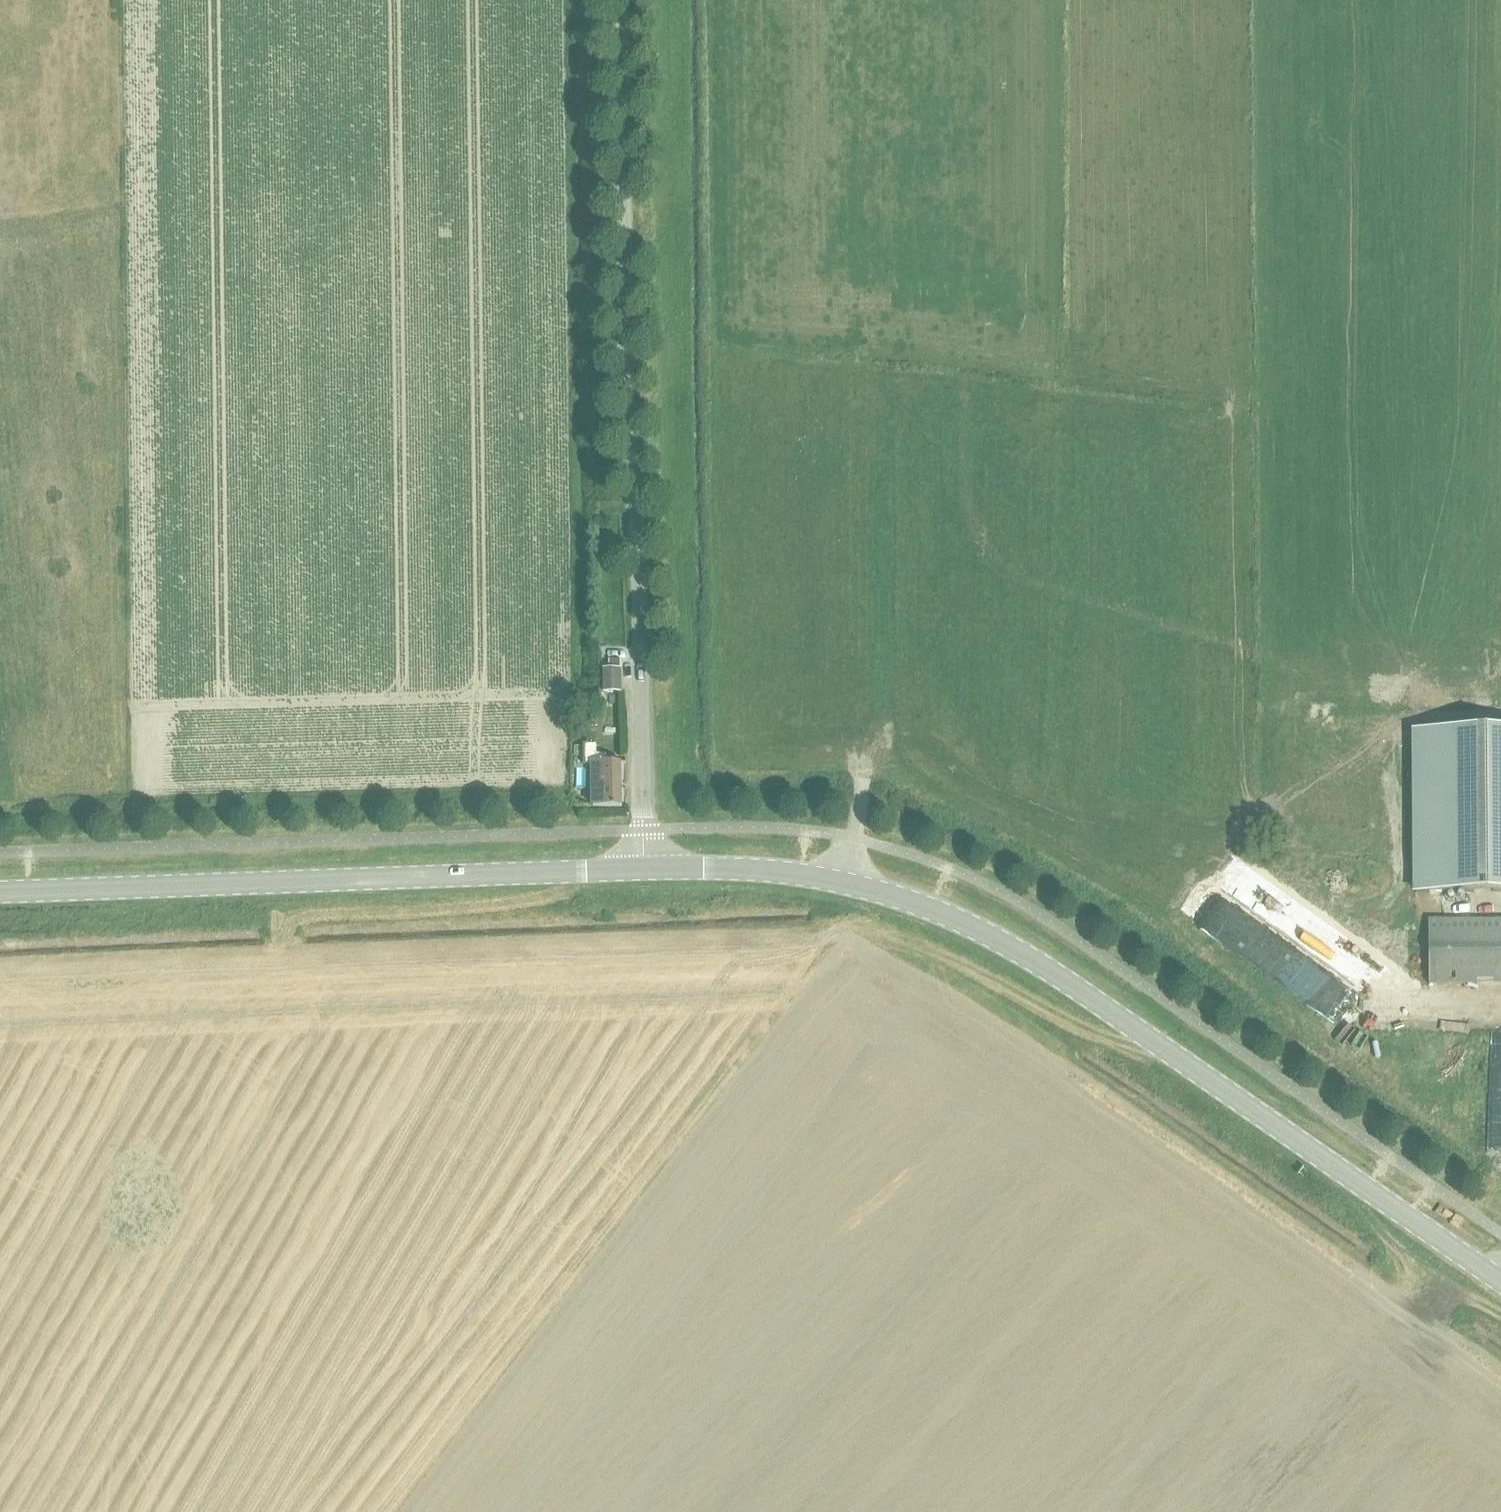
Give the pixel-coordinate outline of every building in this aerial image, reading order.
[(599,694),(621,693),(620,669),(598,670),(599,694)] [(1415,731),(1416,892),(1500,892),(1500,730),(1415,731)] [(592,807),(620,807),(619,763),(592,763),(592,807)] [(1500,985),(1500,920),(1426,920),(1427,986),(1500,985)] [(1500,1138),(1500,1041),(1494,1041),(1492,1138),(1500,1138)]
